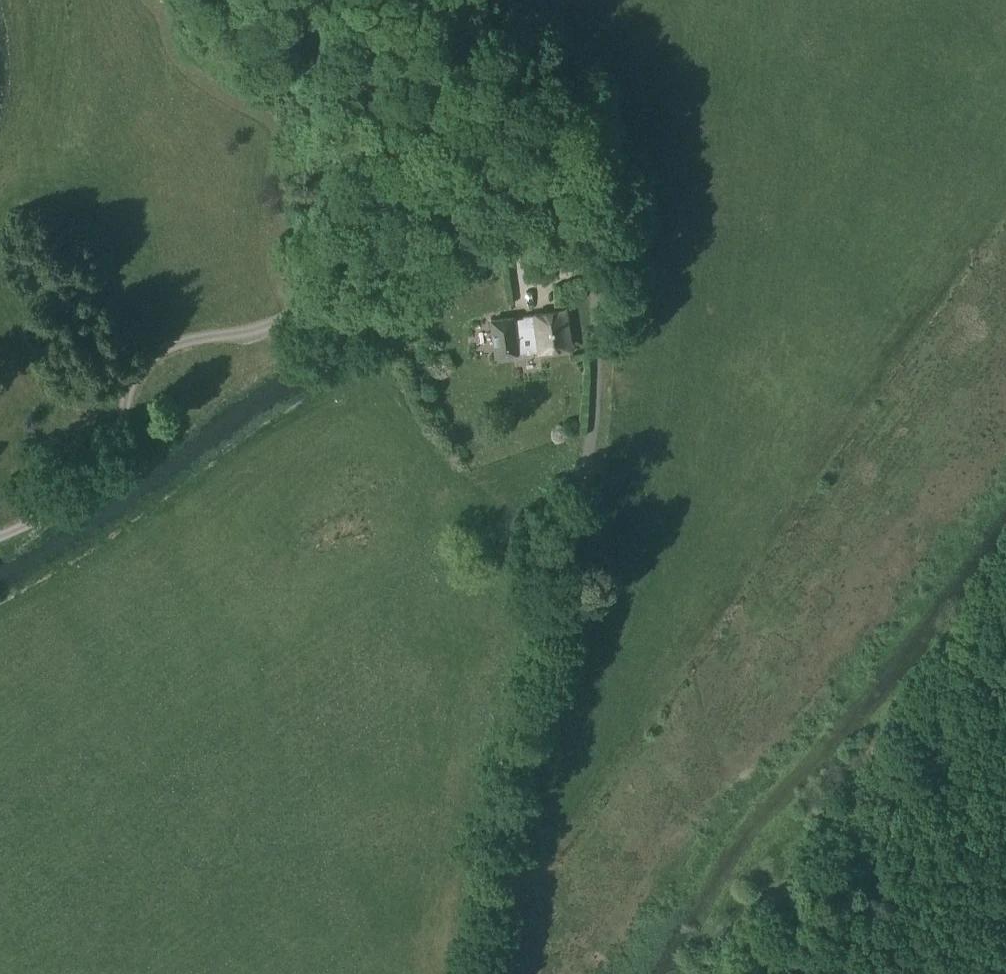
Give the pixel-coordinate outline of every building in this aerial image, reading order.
[(514,323),(513,319),(492,322),(497,359),(518,356),(518,352),(528,350),(529,354),(540,352),(540,353),(566,350),(561,312),(535,316),(535,317),(524,318),(524,322),(514,323)]
